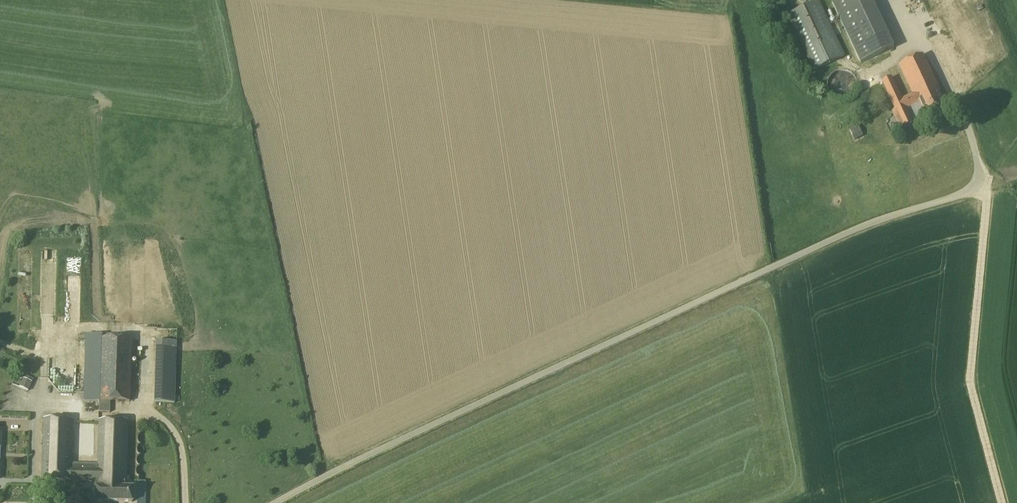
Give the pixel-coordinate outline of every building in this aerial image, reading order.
[(873,0),(838,0),(832,3),(861,63),(895,47),(873,0)] [(789,15),(789,16),(815,70),(817,69),(845,55),(819,1),(789,15)] [(929,40),(940,61),(949,56),(938,35),(929,40)] [(908,96),(913,106),(919,103),(926,117),(947,107),(939,91),(941,90),(924,54),(900,65),(913,94),(908,96)] [(828,83),(828,84),(828,85),(828,86),(828,87),(828,88),(828,89),(829,90),(829,91),(830,92),(830,93),(831,94),(832,95),(833,96),(834,97),(835,97),(836,98),(837,98),(838,99),(839,99),(840,99),(841,99),(842,99),(843,99),(844,99),(845,99),(846,99),(847,99),(848,98),(849,98),(850,98),(851,97),(852,96),(853,96),(854,95),(854,94),(855,93),(856,93),(856,92),(857,91),(857,90),(857,89),(858,88),(858,87),(858,86),(858,85),(858,83),(858,82),(858,81),(857,80),(857,79),(857,78),(856,77),(856,76),(855,76),(855,75),(854,74),(853,73),(852,72),(851,71),(850,71),(849,70),(848,70),(847,70),(846,69),(845,69),(844,69),(843,69),(841,69),(840,69),(839,69),(838,70),(837,70),(836,70),(835,71),(834,72),(833,73),(832,73),(831,74),(831,75),(830,76),(829,77),(829,78),(829,79),(828,80),(828,81),(828,82),(828,83)] [(913,106),(908,96),(902,99),(892,77),(883,81),(896,110),(893,111),(901,128),(913,123),(906,109),(913,106)] [(855,139),(864,135),(859,125),(850,129),(855,139)] [(114,239),(114,251),(133,251),(133,239),(114,239)] [(130,402),(132,339),(102,338),(102,335),(85,335),(84,401),(99,401),(99,412),(110,412),(110,402),(130,402)] [(156,340),(154,402),(175,403),(177,341),(156,340)] [(23,379),(19,387),(28,391),(32,382),(23,379)] [(97,464),(72,464),(73,420),(43,419),(41,481),(95,482),(95,501),(133,502),(133,487),(127,487),(129,420),(98,420),(97,464)] [(76,446),(94,447),(94,427),(77,426),(76,446)]
